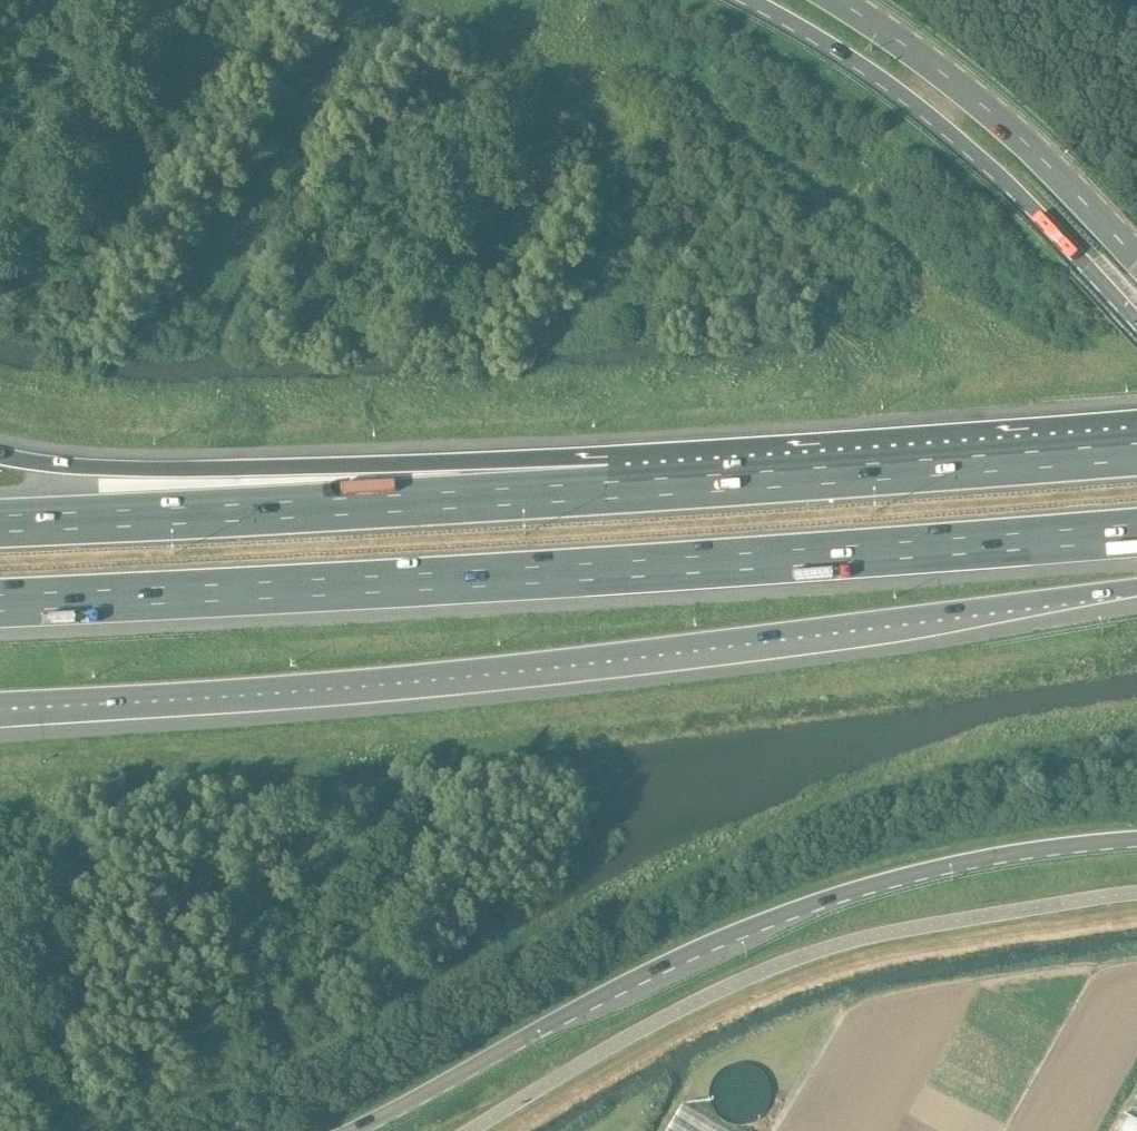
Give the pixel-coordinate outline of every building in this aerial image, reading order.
[(1125,1119),(1118,1130),(1136,1130),(1136,1098),(1125,1119)] [(669,1130),(726,1130),(684,1106),(669,1130)]
